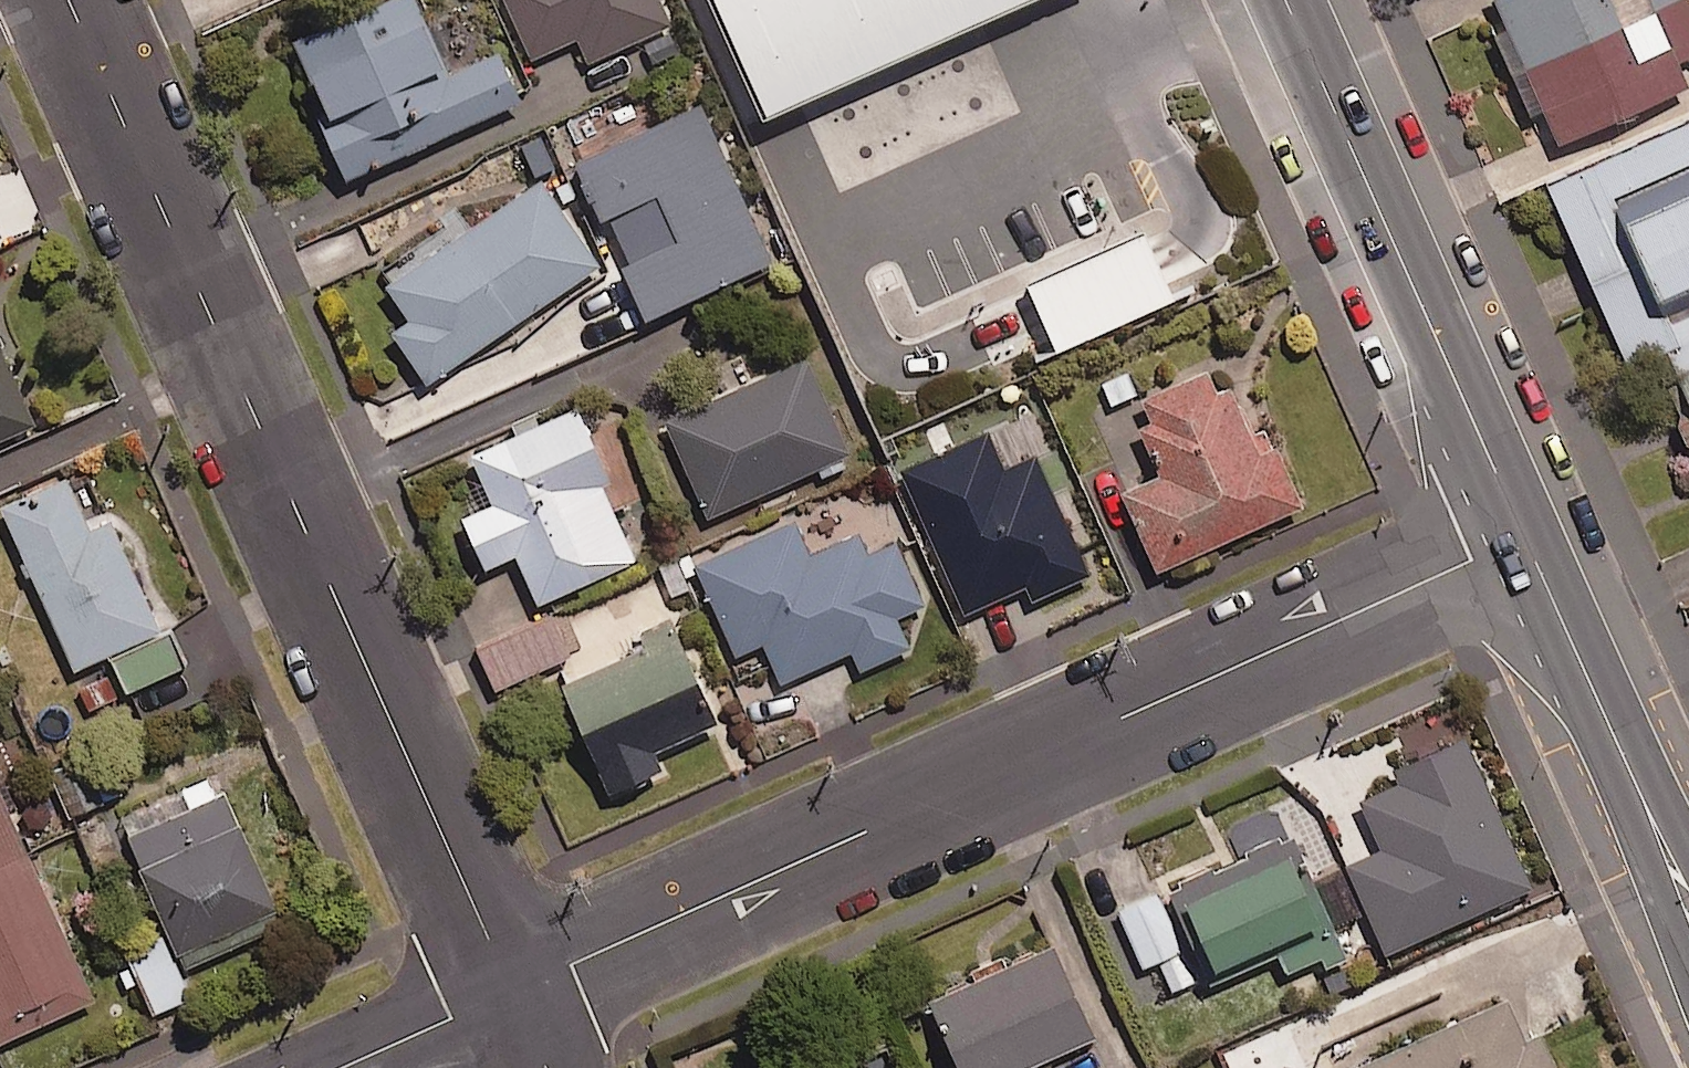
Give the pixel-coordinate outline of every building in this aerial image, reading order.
[(421,0),(391,0),(296,43),(329,115),(321,119),(350,182),(526,103),(504,54),(455,76),(421,0)] [(658,0),(506,0),(533,61),(578,41),(589,65),(671,29),(658,0)] [(764,128),(1058,0),(708,0),(764,128)] [(1564,145),(1688,89),(1688,80),(1681,63),(1688,59),(1688,0),(1499,0),(1564,145)] [(576,169),(605,231),(612,228),(629,265),(622,269),(646,322),(770,266),(701,113),(576,169)] [(1551,177),(1644,387),(1688,368),(1688,117),(1551,177)] [(605,267),(546,182),(389,289),(412,322),(395,334),(431,387),(605,267)] [(1147,237),(1027,290),(1057,357),(1177,304),(1147,237)] [(39,427),(0,340),(0,444),(39,427)] [(811,359),(668,424),(712,521),(855,456),(811,359)] [(1212,374),(1149,403),(1159,426),(1147,432),(1167,478),(1125,496),(1162,577),(1310,510),(1281,448),(1267,455),(1237,388),(1222,395),(1212,374)] [(614,485),(581,410),(475,457),(498,508),(468,521),(490,570),(521,556),(543,605),(641,562),(608,487),(614,485)] [(71,480),(5,510),(78,672),(164,633),(115,522),(94,532),(71,480)] [(798,524),(699,568),(739,658),(767,646),(784,685),(856,654),(864,673),(915,650),(902,621),(929,608),(900,543),(872,555),(863,535),(812,557),(798,524)] [(567,660),(549,622),(480,654),(498,692),(567,660)] [(722,726),(684,642),(568,694),(614,796),(666,773),(658,755),(722,726)] [(1525,884),(1461,728),(1390,756),(1398,775),(1356,792),(1376,840),(1340,855),(1376,944),(1525,884)] [(81,763),(52,779),(74,819),(103,804),(81,763)] [(1,1048),(98,1003),(0,788),(0,1046),(1,1048)] [(228,795),(130,839),(182,957),(281,914),(228,795)] [(1289,824),(1162,879),(1204,975),(1331,921),(1289,824)] [(1177,943),(1154,886),(1115,901),(1138,959),(1177,943)] [(923,989),(958,1067),(999,1067),(1091,1027),(1050,934),(923,989)] [(191,1001),(173,954),(135,968),(153,1015),(191,1001)] [(1333,1063),(1335,1067),(1558,1067),(1535,1019),(1519,1026),(1501,987),(1333,1063)] [(1334,1028),(1324,1006),(1256,1037),(1270,1067),(1330,1067),(1316,1036),(1334,1028)]
